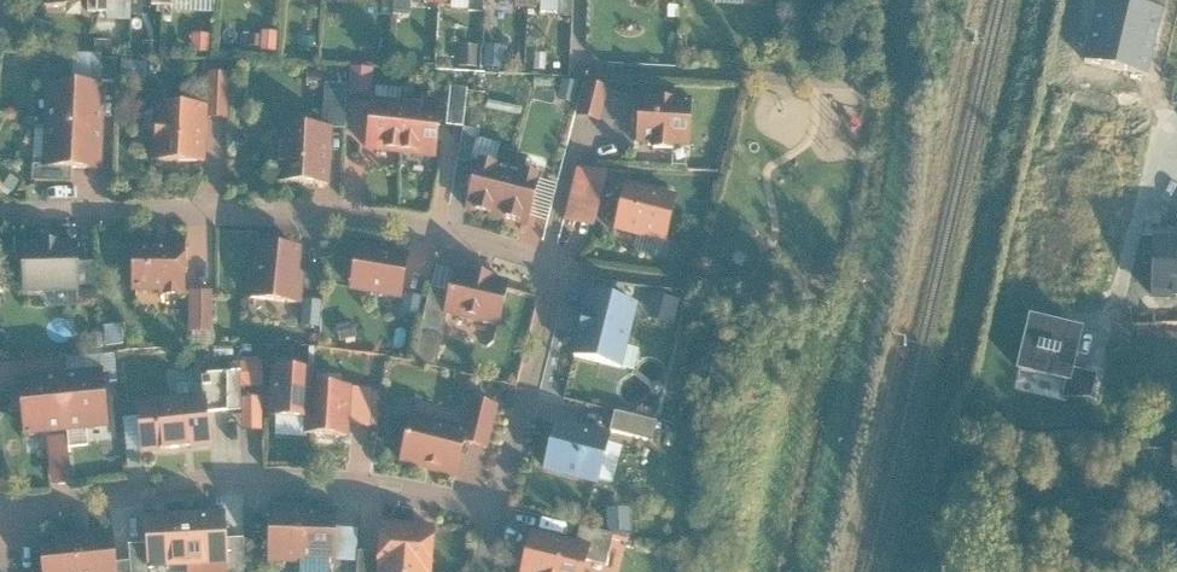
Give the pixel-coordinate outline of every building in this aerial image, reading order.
[(61,0),(42,0),(42,10),(61,12),(61,4),(61,0)] [(95,0),(61,0),(61,4),(86,6),(85,15),(95,15),(95,0)] [(95,15),(105,16),(106,8),(126,8),(127,0),(95,0),(95,15)] [(150,9),(160,8),(160,0),(150,0),(150,9)] [(160,8),(170,8),(170,1),(195,2),(195,0),(160,0),(160,8)] [(530,0),(497,0),(497,1),(517,2),(517,9),(530,10),(530,0)] [(530,10),(539,9),(540,4),(559,4),(560,0),(530,0),(530,10)] [(1092,30),(1153,44),(1161,12),(1109,0),(1099,0),(1092,30)] [(1092,30),(1084,61),(1145,76),(1153,44),(1092,30)] [(126,79),(151,79),(151,57),(126,57),(126,79)] [(208,76),(207,108),(207,123),(228,123),(229,76),(208,76)] [(600,125),(609,91),(587,85),(578,119),(600,125)] [(43,86),(42,128),(103,130),(105,88),(43,86)] [(323,87),(322,134),(331,134),(344,135),(346,88),(323,87)] [(467,93),(451,91),(446,129),(463,131),(467,93)] [(690,152),(693,101),(640,99),(636,150),(690,152)] [(401,157),(407,107),(374,103),(367,154),(401,157)] [(151,151),(151,166),(205,168),(207,123),(207,108),(153,107),(152,136),(145,142),(151,151)] [(441,111),(407,107),(401,157),(435,162),(441,111)] [(103,130),(42,128),(40,168),(40,172),(68,173),(101,174),(103,130)] [(330,189),(331,134),(322,134),(277,132),(275,188),(330,189)] [(466,215),(497,223),(514,156),(500,152),(495,168),(479,164),(466,215)] [(528,160),(514,156),(497,223),(528,231),(541,180),(525,176),(528,160)] [(40,172),(40,168),(31,168),(30,184),(68,185),(68,173),(40,172)] [(593,230),(603,189),(576,183),(566,223),(593,230)] [(665,249),(678,199),(628,186),(615,234),(665,249)] [(1150,237),(1150,296),(1176,296),(1176,237),(1150,237)] [(184,244),(131,244),(130,297),(183,296),(184,244)] [(76,245),(20,246),(20,297),(76,296),(76,266),(76,245)] [(409,257),(357,247),(348,293),(400,303),(409,257)] [(301,252),(255,249),(253,274),(249,273),(247,302),(301,307),(304,278),(299,278),(301,252)] [(97,266),(76,266),(76,296),(76,305),(98,304),(97,266)] [(497,331),(508,286),(456,273),(450,296),(444,318),(447,318),(497,331)] [(444,318),(450,296),(430,292),(421,334),(442,338),(447,318),(444,318)] [(212,337),(212,296),(189,296),(189,336),(212,337)] [(623,375),(639,309),(587,296),(571,362),(623,375)] [(684,305),(655,298),(650,317),(679,325),(684,305)] [(1082,329),(1027,317),(1015,372),(1065,383),(1069,384),(1073,370),(1082,329)] [(1073,370),(1069,384),(1065,383),(1061,399),(1091,398),(1096,375),(1073,370)] [(101,372),(59,377),(65,436),(108,432),(101,372)] [(308,424),(310,391),(311,375),(271,372),(269,423),(308,424)] [(203,380),(204,398),(206,418),(240,415),(240,376),(203,380)] [(59,377),(15,381),(21,441),(65,436),(59,377)] [(347,441),(350,394),(310,391),(308,424),(307,439),(347,441)] [(204,398),(135,406),(140,460),(208,454),(206,418),(204,398)] [(471,402),(463,432),(467,433),(463,450),(486,456),(498,410),(471,402)] [(651,444),(656,427),(616,416),(611,433),(651,444)] [(463,450),(467,433),(463,432),(412,418),(399,468),(455,483),(463,450)] [(612,440),(557,425),(543,477),(598,491),(612,440)] [(300,569),(301,512),(269,511),(267,569),(300,569)] [(336,513),(301,512),(300,569),(334,570),(336,513)] [(186,518),(187,571),(195,571),(226,570),(225,544),(223,516),(186,518)] [(186,518),(145,519),(146,548),(147,571),(187,571),(186,518)] [(434,530),(380,526),(378,558),(377,571),(431,571),(434,530)] [(580,532),(576,547),(591,551),(587,566),(605,570),(613,541),(580,532)] [(110,535),(74,539),(78,571),(114,571),(114,567),(110,535)] [(533,536),(523,571),(586,571),(587,566),(591,551),(576,547),(533,536)] [(74,539),(38,542),(41,571),(78,571),(74,539)] [(225,544),(226,570),(226,571),(243,571),(242,543),(225,544)] [(146,548),(127,549),(129,566),(130,571),(147,571),(146,548)] [(378,558),(357,557),(356,571),(377,571),(378,558)]
